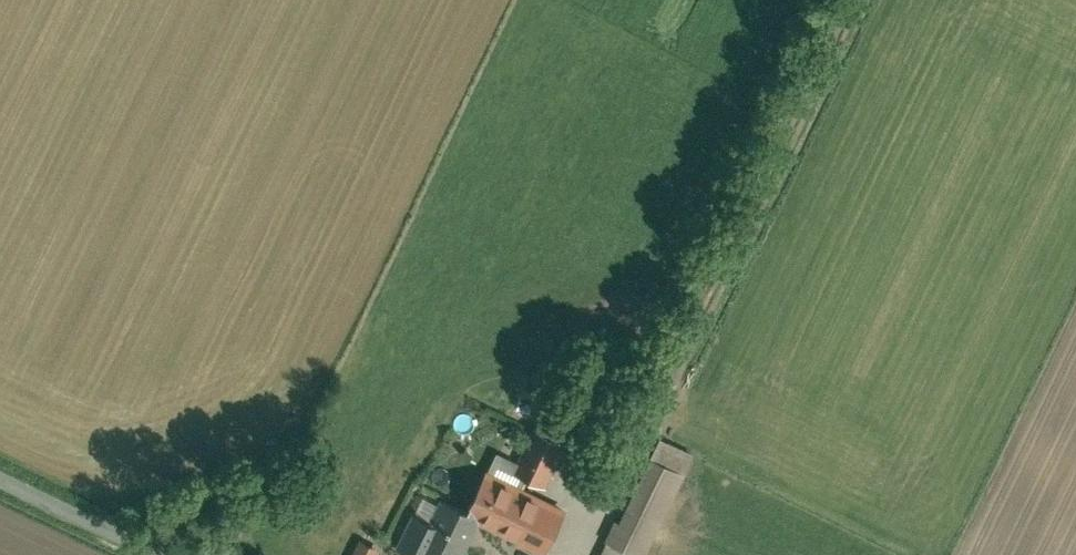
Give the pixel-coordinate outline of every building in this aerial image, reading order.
[(563,424),(538,412),(517,456),(542,468),(563,424)] [(676,486),(698,438),(664,422),(624,507),(620,504),(610,525),(612,526),(634,536),(649,543),(676,486)] [(498,434),(485,427),(477,442),(491,449),(498,434)] [(568,497),(491,458),(470,499),(484,506),(548,538),(568,497)] [(461,552),(484,506),(470,499),(443,486),(432,508),(418,501),(401,534),(424,546),(429,536),(461,552)] [(634,536),(612,526),(603,545),(599,553),(603,554),(625,554),(634,536)] [(378,546),(353,539),(349,554),(375,554),(378,546)]
